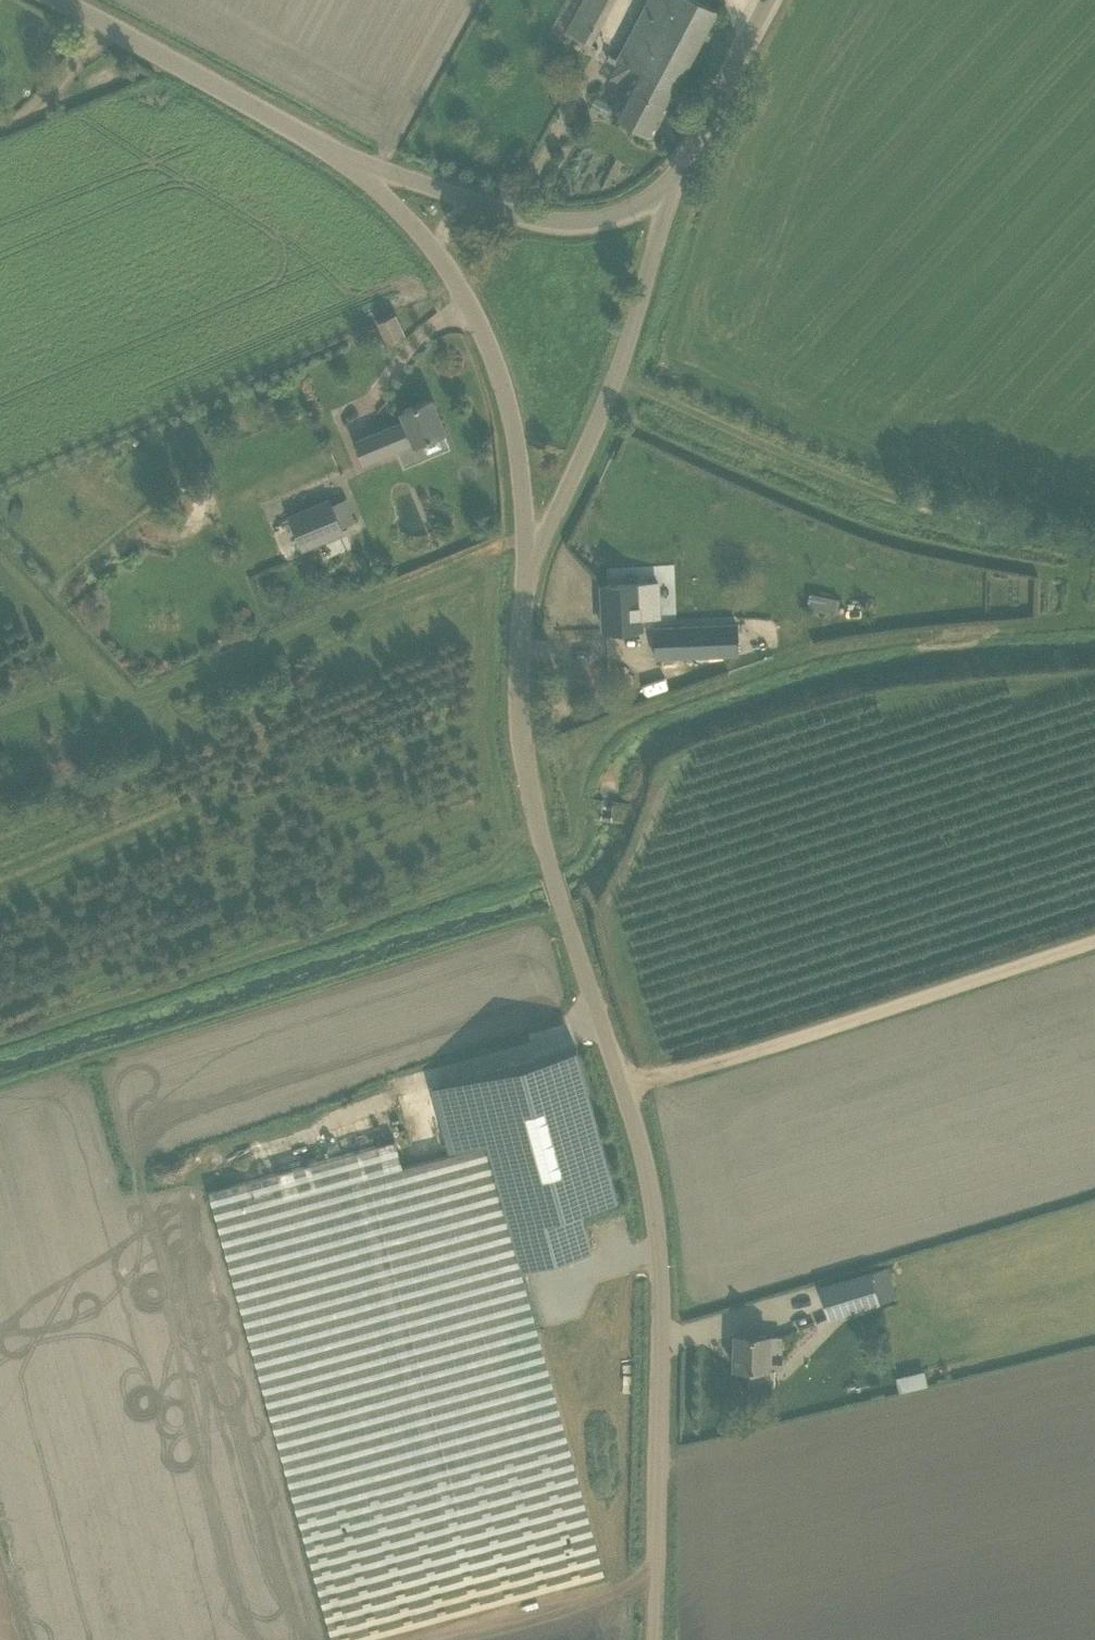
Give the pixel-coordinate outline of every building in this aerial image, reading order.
[(581,2),(582,0),(566,0),(565,3),(577,10),(581,2)] [(719,9),(702,0),(648,0),(617,58),(620,58),(610,76),(629,86),(614,115),(652,135),(653,133),(652,133),(719,9)] [(566,31),(590,44),(605,15),(581,2),(577,10),(566,31)] [(479,228),(477,235),(478,240),(483,242),(487,239),(490,232),(479,228)] [(404,334),(395,314),(379,321),(388,341),(404,334)] [(268,387),(256,392),(262,407),(275,401),(268,387)] [(451,445),(431,397),(402,410),(406,419),(355,441),(363,462),(414,440),(422,458),(451,445)] [(288,514),(303,549),(344,532),(330,496),(288,514)] [(604,629),(643,628),(642,583),(602,584),(604,629)] [(836,614),(839,598),(810,592),(806,607),(836,614)] [(655,627),(656,657),(738,653),(737,623),(655,627)] [(486,1143),(521,1268),(590,1249),(579,1207),(616,1197),(575,1047),(469,1077),(486,1143)] [(888,1267),(871,1272),(880,1302),(897,1297),(888,1267)] [(830,1318),(880,1302),(871,1272),(871,1270),(820,1285),(830,1318)] [(735,1334),(734,1367),(769,1368),(769,1367),(782,1368),(783,1335),(770,1335),(770,1334),(735,1334)] [(901,1389),(929,1381),(925,1367),(897,1375),(901,1389)]
